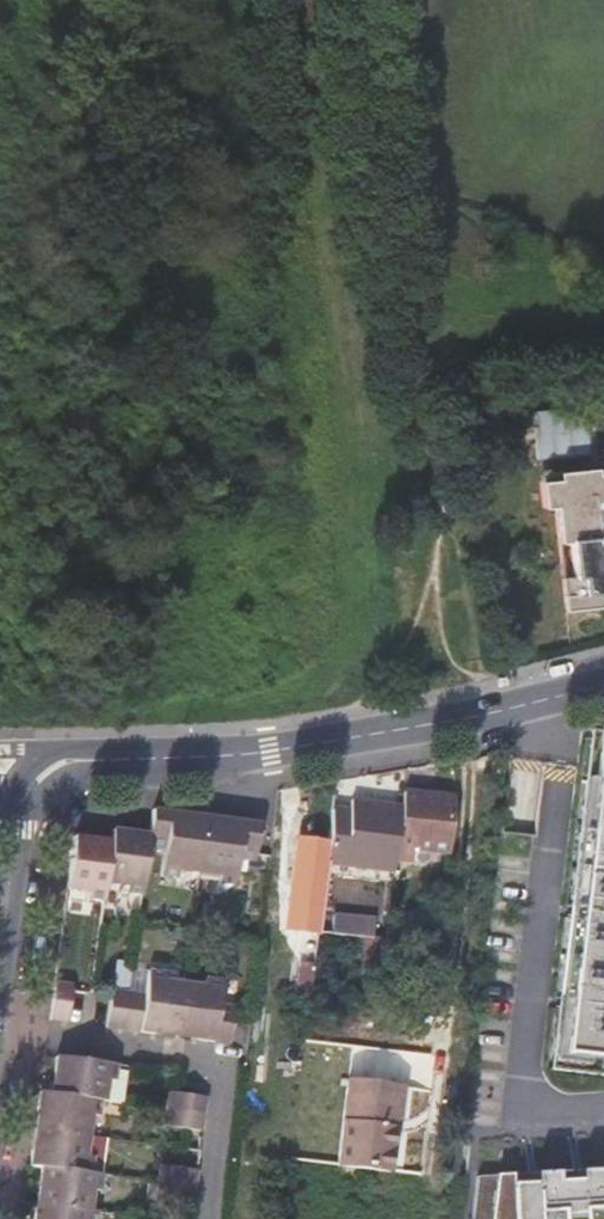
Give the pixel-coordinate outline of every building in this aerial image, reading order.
[(534,412),(541,457),(593,450),(587,404),(534,412)] [(559,569),(564,610),(603,607),(603,473),(595,474),(595,468),(556,472),(557,479),(539,480),(542,508),(554,507),(557,543),(568,543),(570,568),(559,569)] [(591,731),(553,1071),(603,1076),(603,732),(599,732),(591,731)] [(396,847),(395,855),(414,857),(415,846),(447,849),(451,798),(402,792),(401,808),(396,847)] [(350,842),(396,847),(401,808),(356,802),(353,813),(331,810),(328,841),(327,849),(348,851),(350,842)] [(148,848),(163,850),(168,813),(152,811),(149,835),(148,848)] [(168,813),(163,850),(159,878),(175,880),(177,871),(197,874),(204,818),(168,813)] [(204,818),(197,874),(216,876),(216,885),(233,887),(235,859),(240,822),(204,818)] [(240,822),(235,859),(253,861),(258,824),(240,822)] [(126,893),(141,896),(148,848),(149,835),(113,830),(111,842),(105,883),(127,885),(126,893)] [(74,836),(67,890),(88,892),(87,900),(103,902),(105,883),(111,842),(74,836)] [(287,929),(317,932),(327,849),(328,841),(297,838),(294,862),(287,862),(285,879),(292,880),(287,929)] [(347,917),(345,935),(364,936),(385,938),(387,922),(347,917)] [(190,929),(173,926),(171,940),(189,942),(190,929)] [(385,973),(388,938),(385,938),(364,936),(360,971),(385,973)] [(311,991),(314,960),(298,958),(295,990),(311,991)] [(116,960),(111,990),(128,992),(131,967),(132,962),(116,960)] [(131,967),(128,992),(144,995),(147,969),(131,967)] [(147,969),(144,995),(138,1031),(176,1036),(183,982),(161,979),(162,972),(147,969)] [(215,1041),(220,1005),(222,979),(207,977),(205,985),(183,982),(176,1036),(196,1039),(215,1041)] [(68,1015),(71,992),(71,985),(54,983),(49,1020),(67,1022),(68,1015)] [(111,990),(110,997),(107,1018),(106,1027),(123,1029),(128,992),(111,990)] [(138,1031),(144,995),(128,992),(123,1029),(138,1031)] [(234,1007),(220,1005),(215,1041),(230,1043),(234,1013),(234,1007)] [(57,1056),(53,1093),(101,1100),(124,1103),(128,1074),(117,1073),(118,1064),(57,1056)] [(386,1128),(390,1088),(344,1083),(335,1164),(388,1170),(392,1132),(393,1128),(386,1128)] [(402,1090),(390,1088),(386,1128),(393,1128),(392,1132),(398,1133),(402,1090)] [(98,1115),(101,1100),(53,1093),(39,1092),(34,1129),(87,1136),(91,1114),(98,1115)] [(170,1092),(168,1108),(203,1113),(205,1097),(176,1093),(170,1092)] [(203,1113),(168,1108),(165,1125),(201,1130),(203,1113)] [(85,1158),(87,1136),(34,1129),(29,1166),(42,1167),(90,1174),(92,1159),(85,1158)] [(160,1166),(158,1182),(194,1187),(197,1170),(194,1170),(160,1166)] [(42,1167),(37,1204),(90,1211),(92,1188),(94,1189),(101,1189),(103,1175),(90,1174),(42,1167)] [(472,1218),(603,1218),(603,1169),(477,1178),(472,1218)] [(194,1187),(158,1182),(156,1200),(192,1205),(194,1187)] [(35,1218),(96,1218),(97,1211),(90,1211),(37,1204),(35,1218)]
